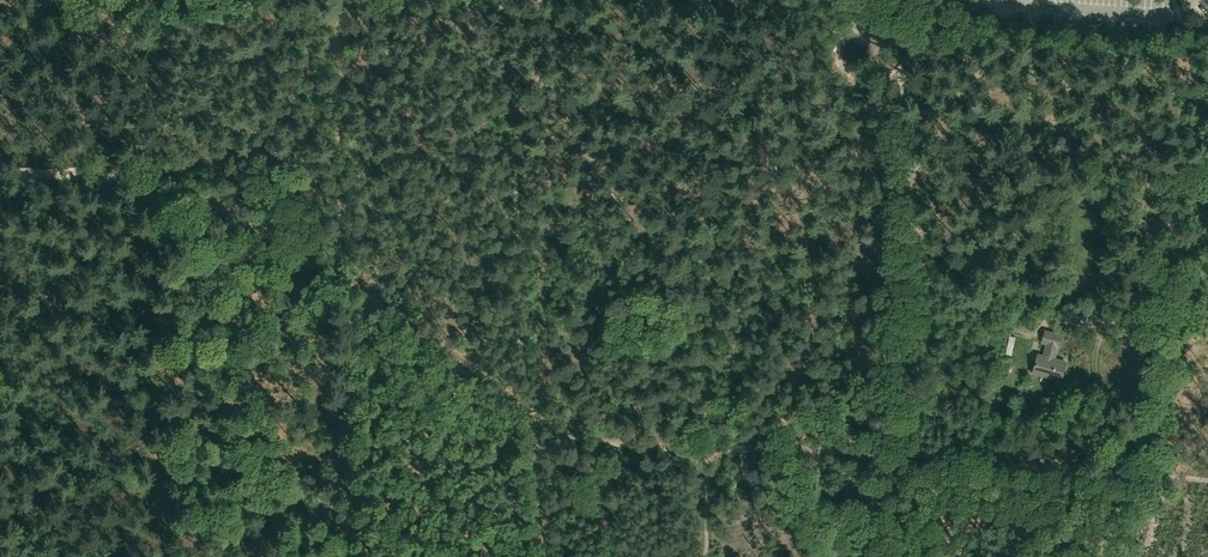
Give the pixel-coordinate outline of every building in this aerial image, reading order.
[(1113,202),(1110,204),(1114,211),(1118,208),(1113,202)] [(1014,322),(1003,320),(1000,335),(1011,337),(1014,322)] [(1058,346),(1061,335),(1045,330),(1041,342),(1047,343),(1043,356),(1038,354),(1033,372),(1061,380),(1066,362),(1052,358),(1055,346),(1058,346)] [(1010,337),(1006,355),(1012,356),(1016,338),(1010,337)]
